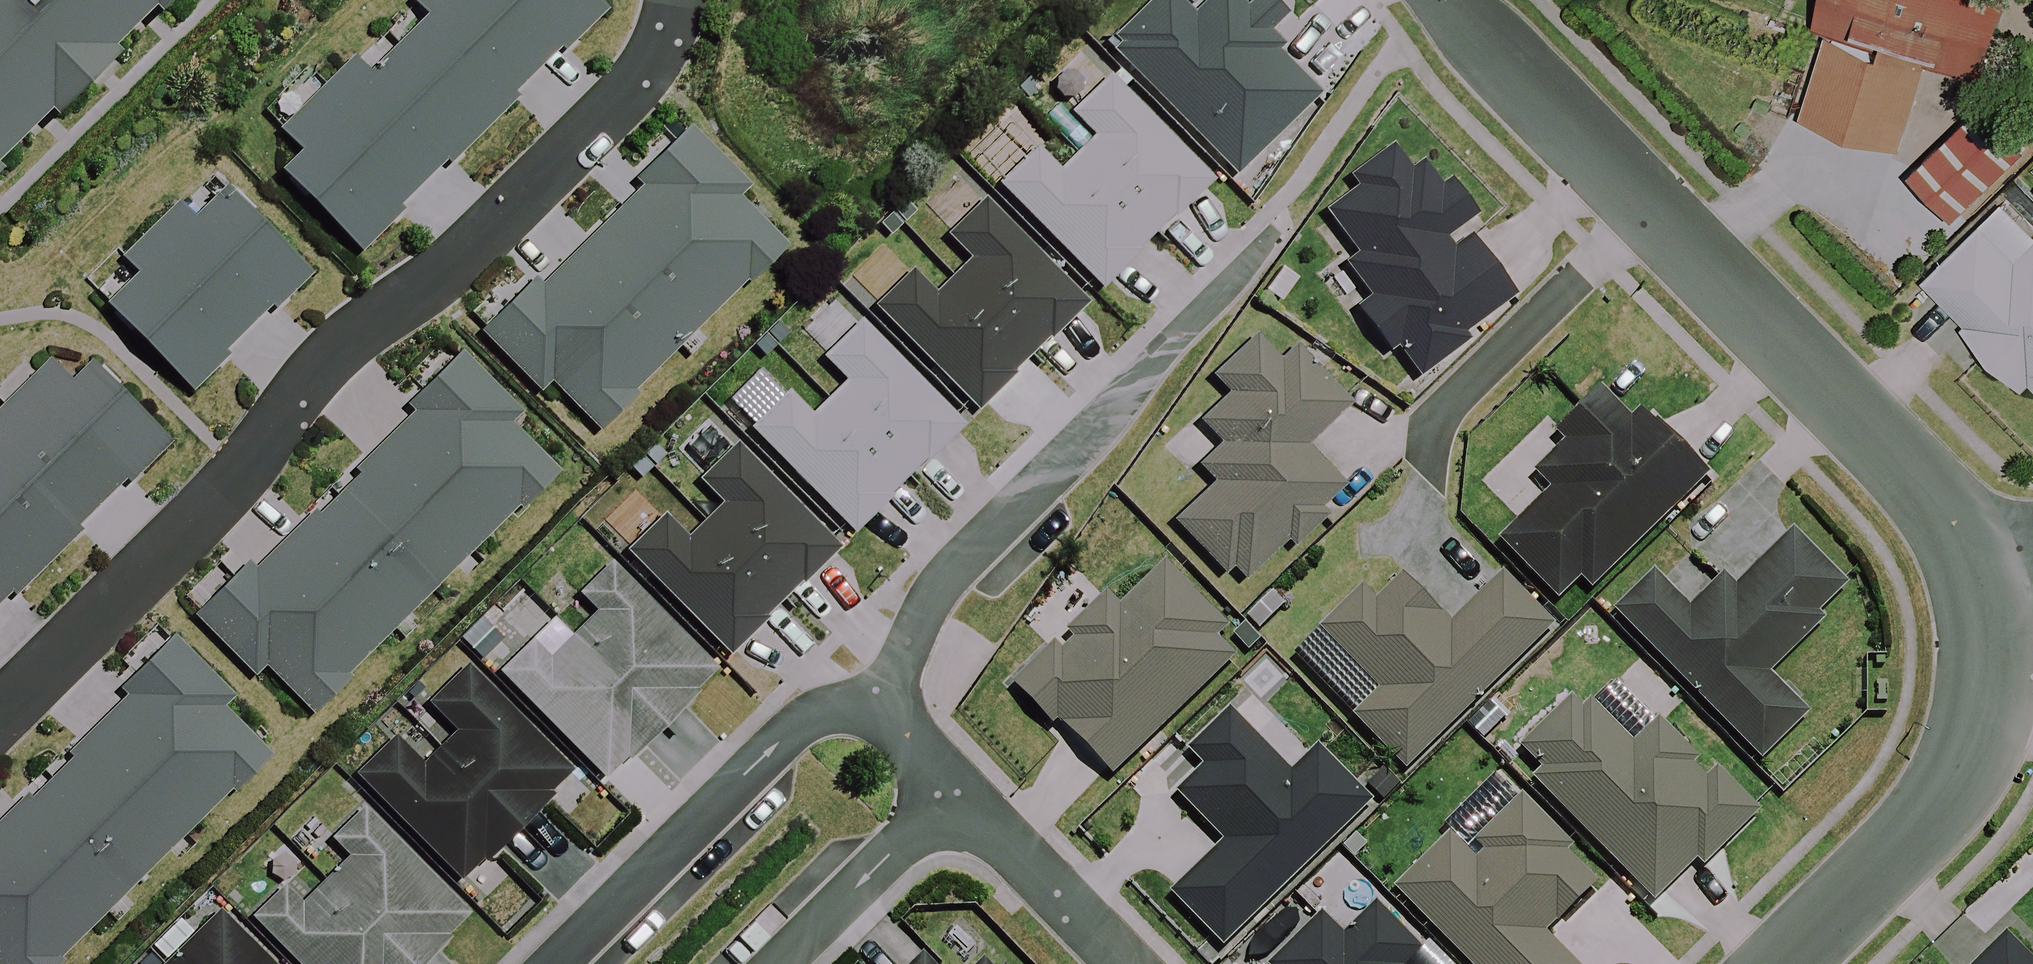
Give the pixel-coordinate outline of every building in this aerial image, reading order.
[(139,0),(0,0),(0,139),(139,0)] [(600,3),(597,0),(418,0),(427,8),(366,69),(349,52),(278,122),(295,140),(273,162),(357,246),(600,3)] [(1107,43),(1237,174),(1316,95),(1274,52),(1279,48),(1264,34),(1282,16),(1266,0),(1254,0),(1242,12),(1231,0),(1211,0),(1192,19),(1173,0),(1150,0),(1107,43)] [(1810,23),(1828,29),(1800,116),(1897,147),(1925,60),(1977,76),(2001,0),(1817,0),(1810,23)] [(1209,184),(1104,78),(1067,115),(1091,140),(1075,157),(1153,236),(1172,217),(1174,219),(1209,184)] [(1957,106),(1952,111),(1890,173),(1930,214),(1993,152),(1998,147),(1957,106)] [(541,379),(587,426),(780,239),(731,189),(742,178),(685,120),(635,169),(638,172),(532,275),(529,272),(473,326),(532,388),(541,379)] [(1389,344),(1413,375),(1461,338),(1456,331),(1504,294),(1451,225),(1469,211),(1444,179),(1435,186),(1414,160),(1406,166),(1388,143),(1346,175),(1354,186),(1322,210),(1353,249),(1340,260),(1366,294),(1349,307),(1382,349),(1389,344)] [(1138,250),(1153,236),(1075,157),(1059,172),(1036,148),(996,188),(1098,291),(1139,250),(1138,250)] [(98,300),(185,387),(306,266),(219,179),(188,210),(172,194),(115,251),(130,267),(98,300)] [(2002,202),(1923,279),(1963,321),(1960,323),(2020,384),(2023,382),(2032,392),(2032,234),(2002,202)] [(1084,308),(979,203),(942,239),(966,264),(950,281),(1028,360),(1047,341),(1049,343),(1084,308)] [(1013,374),(1028,360),(950,281),(934,296),(911,272),(871,312),(973,415),(1014,375),(1013,374)] [(957,433),(852,327),(815,364),(840,389),(823,405),(901,484),(920,465),(922,467),(957,433)] [(1213,376),(1229,392),(1195,427),(1210,443),(1188,466),(1209,487),(1172,525),(1225,577),(1216,586),(1228,597),(1286,538),(1297,550),(1351,495),(1312,457),(1335,434),(1325,424),(1346,402),(1290,347),(1279,358),(1254,334),(1213,376)] [(265,664),(311,711),(562,468),(513,418),(523,408),(466,350),(410,405),(413,409),(256,560),(253,557),(197,611),(257,672),(265,664)] [(164,439),(79,355),(60,374),(42,356),(0,399),(0,602),(164,439)] [(1632,429),(1600,393),(1554,434),(1565,447),(1530,477),(1551,500),(1500,546),(1558,611),(1706,479),(1649,414),(1632,429)] [(887,498),(901,484),(823,405),(808,420),(785,397),(744,436),(846,539),(887,499),(887,498)] [(836,551),(731,446),(694,482),(719,507),(702,524),(780,603),(799,584),(801,586),(836,551)] [(766,617),(780,603),(702,524),(687,539),(664,515),(623,555),(725,658),(766,618),(766,617)] [(1647,574),(1610,610),(1755,761),(1803,715),(1763,674),(1818,622),(1814,618),(1845,588),(1790,531),(1730,589),(1717,576),(1681,610),(1647,574)] [(712,674),(606,567),(572,601),(590,618),(567,641),(658,732),(694,697),(691,694),(712,674)] [(1244,655),(1162,571),(1118,614),(1105,601),(1006,697),(1088,781),(1101,769),(1114,782),(1244,655)] [(1360,588),(1316,629),(1374,691),(1348,715),(1398,769),(1547,631),(1497,577),(1445,625),(1405,581),(1378,606),(1360,588)] [(273,756),(223,706),(234,696),(177,638),(120,693),(123,697),(0,816),(0,963),(58,963),(273,756)] [(626,764),(658,732),(567,641),(545,663),(526,644),(496,674),(602,781),(623,760),(626,764)] [(480,686),(441,724),(470,754),(435,789),(409,762),(373,797),(476,902),(495,884),(498,885),(566,819),(564,816),(586,794),(480,686)] [(1690,758),(1655,722),(1627,748),(1584,703),(1575,711),(1566,702),(1517,749),(1538,772),(1530,780),(1647,901),(1691,859),(1697,864),(1750,814),(1711,774),(1701,783),(1683,765),(1690,758)] [(1168,893),(1218,944),(1362,804),(1311,752),(1286,775),(1225,712),(1186,750),(1201,765),(1174,791),(1222,840),(1168,893)] [(1519,803),(1464,857),(1448,840),(1396,892),(1467,963),(1568,963),(1544,940),(1577,909),(1600,885),(1519,803)] [(367,823),(333,856),(350,874),(328,896),(395,963),(442,963),(454,953),(451,950),(472,929),(367,823)] [(328,896),(305,919),(287,900),(256,930),(290,963),(395,963),(328,896)] [(1376,910),(1344,941),(1321,917),(1272,963),(1403,963),(1416,951),(1376,910)] [(212,915),(163,963),(262,963),(212,915)] [(2002,935),(1974,963),(2031,963),(2002,935)] [(1403,963),(1441,963),(1423,945),(1416,951),(1403,963)]
